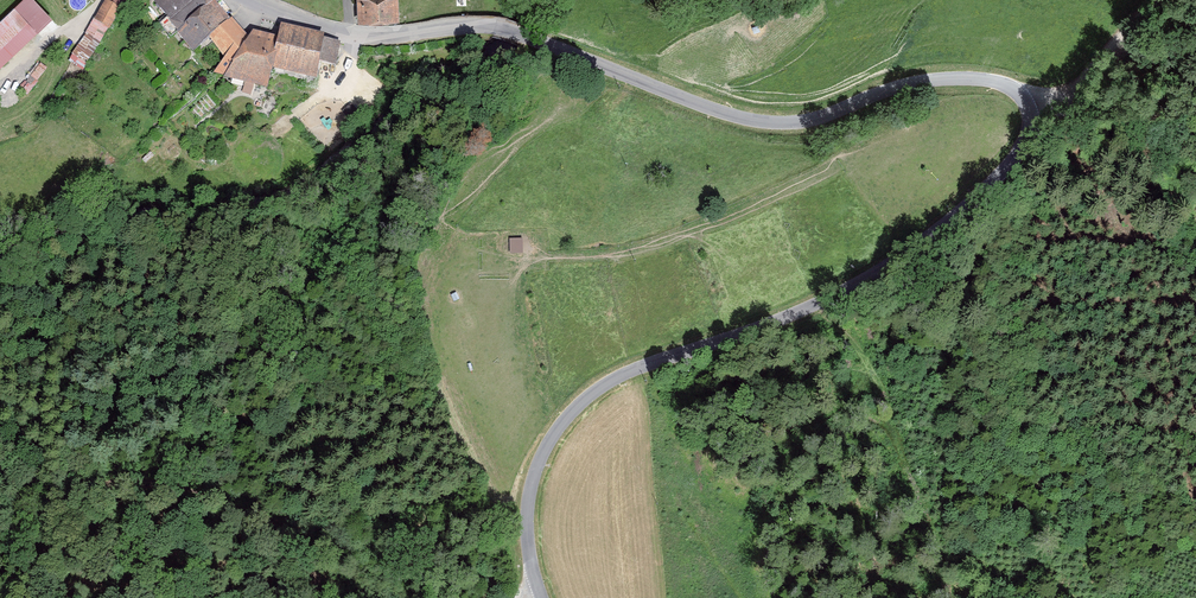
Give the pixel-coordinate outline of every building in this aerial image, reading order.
[(0,22),(0,69),(39,34),(29,25),(43,11),(33,0),(24,0),(0,22)] [(341,45),(324,42),(324,38),(281,28),(278,41),(253,34),(249,41),(232,21),(230,23),(211,0),(199,0),(198,0),(157,0),(154,3),(167,20),(160,25),(171,40),(176,35),(193,56),(211,43),(224,61),(214,76),(225,80),(224,82),(267,94),(274,74),(317,85),(320,67),(337,69),(341,45)] [(358,26),(399,24),(398,0),(357,0),(358,26)] [(69,62),(84,72),(121,12),(105,2),(69,62)] [(521,240),(509,241),(511,256),(523,255),(521,240)]
